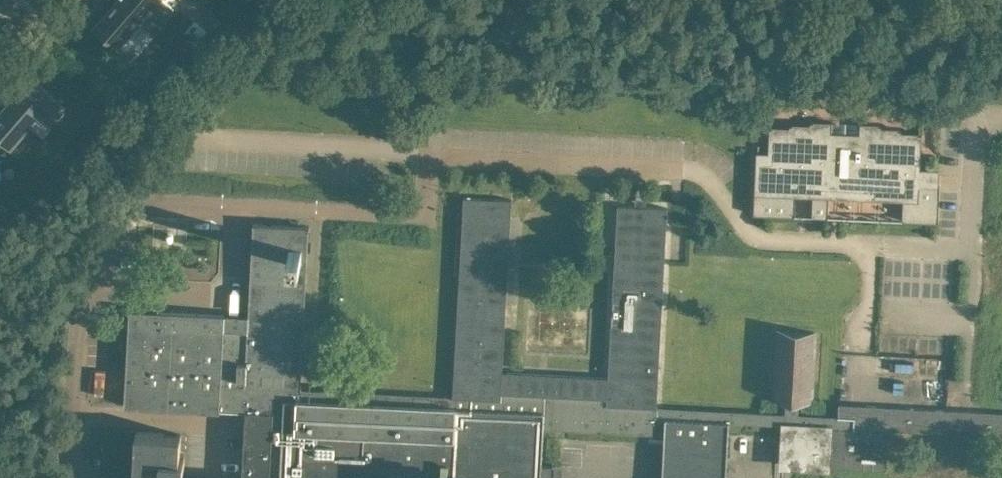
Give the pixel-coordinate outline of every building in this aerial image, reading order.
[(166,0),(117,0),(94,26),(117,46),(140,20),(153,31),(174,7),(166,0)] [(233,9),(227,4),(220,4),(214,9),(223,18),(233,9)] [(218,21),(210,13),(201,24),(209,31),(218,21)] [(783,75),(783,63),(770,63),(770,75),(783,75)] [(41,85),(26,71),(10,89),(20,97),(7,112),(4,109),(0,113),(0,138),(11,148),(40,115),(50,123),(65,106),(41,85)] [(755,193),(754,213),(795,215),(796,195),(813,195),(812,215),(830,216),(831,196),(836,196),(849,197),(905,199),(904,220),(938,221),(940,185),(939,185),(927,184),(928,169),(921,169),(921,167),(923,133),(902,132),(902,129),(882,128),(882,124),(862,123),(862,122),(861,122),(860,134),(858,134),(833,133),(832,133),(833,120),(831,120),(831,122),(811,121),(811,125),(790,124),(790,127),(770,126),(769,153),(760,153),(760,144),(759,144),(757,172),(756,172),(755,193)] [(550,464),(541,463),(543,428),(663,435),(661,454),(727,457),(729,420),(784,424),(785,412),(657,405),(667,207),(617,204),(607,377),(502,371),(512,198),(462,196),(451,395),(301,387),(310,224),(252,221),(247,314),(130,308),(125,403),(220,408),(220,407),(246,408),(243,477),(311,477),(319,477),(549,477),(550,464)] [(583,351),(584,302),(524,300),(523,349),(583,351)] [(772,398),(786,399),(785,412),(784,424),(783,448),(795,448),(794,463),(793,462),(793,465),(795,465),(795,464),(826,466),(827,466),(844,467),(845,467),(885,468),(885,470),(887,470),(887,467),(886,467),(888,429),(889,429),(903,430),(1001,434),(1001,424),(985,424),(986,410),(957,409),(952,409),(839,403),(838,414),(798,412),(799,400),(813,401),(816,332),(776,330),(772,398)] [(190,469),(179,469),(179,467),(184,467),(185,456),(180,456),(181,432),(136,430),(136,432),(138,432),(135,477),(189,477),(190,469)]
